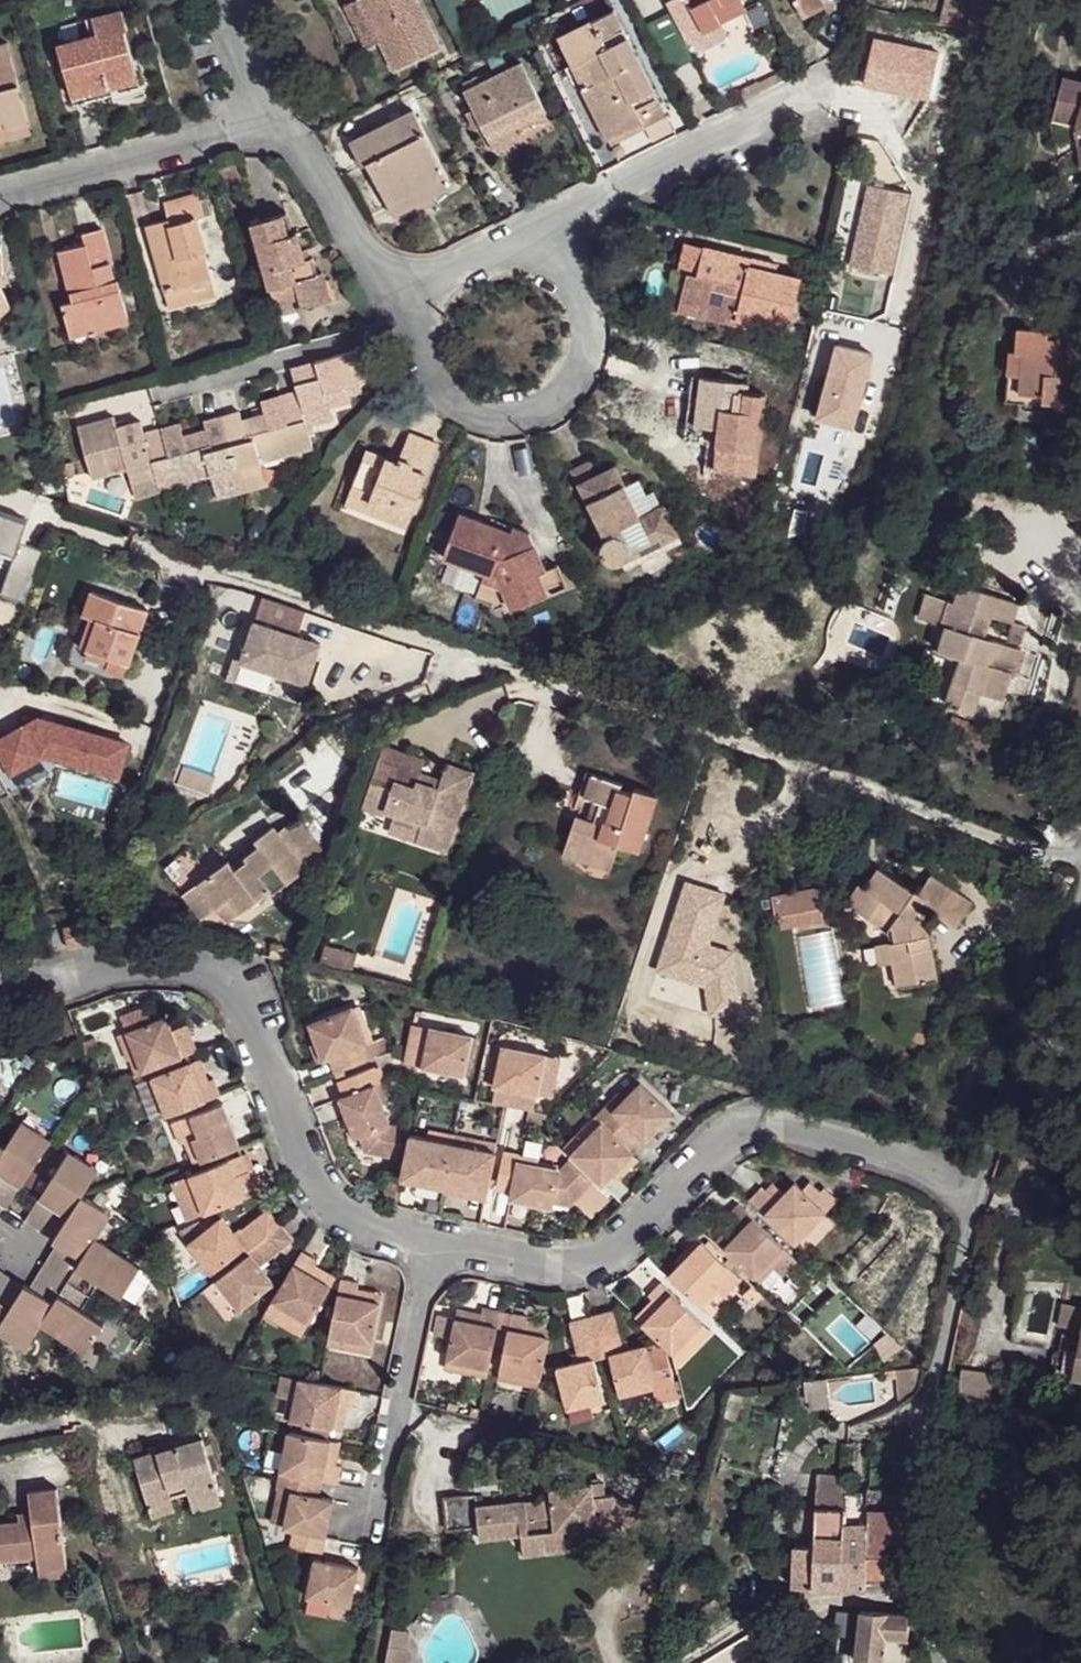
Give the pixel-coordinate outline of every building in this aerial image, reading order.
[(377,43),(358,0),(345,0),(338,4),(359,46),(377,43)] [(377,43),(390,65),(430,44),(411,0),(358,0),(377,43)] [(688,12),(701,3),(709,20),(728,12),(722,0),(680,0),(688,12)] [(805,10),(823,0),(800,0),(805,10)] [(935,0),(906,0),(905,7),(934,11),(935,0)] [(87,34),(50,43),(67,105),(132,87),(115,34),(125,32),(116,6),(83,16),(87,34)] [(614,16),(560,39),(578,72),(586,68),(594,87),(638,64),(614,16)] [(517,63),(463,86),(492,146),(510,138),(506,128),(542,111),(517,63)] [(594,87),(586,91),(614,142),(650,123),(645,116),(658,106),(638,64),(594,87)] [(1060,78),(1049,118),(1073,125),(1072,130),(1080,132),(1080,83),(1060,78)] [(0,86),(0,119),(4,118),(7,127),(30,120),(19,82),(0,86)] [(414,113),(353,139),(365,165),(373,162),(388,200),(445,177),(414,113)] [(445,177),(388,200),(398,213),(450,188),(445,177)] [(157,272),(168,268),(174,295),(208,284),(190,227),(203,221),(195,203),(163,213),(168,220),(146,229),(157,272)] [(280,209),(246,220),(272,301),(297,294),(300,307),(330,294),(320,262),(312,264),(307,246),(301,249),(296,226),(286,230),(280,209)] [(61,303),(75,340),(126,320),(96,232),(77,234),(80,246),(55,253),(71,299),(61,303)] [(677,252),(669,277),(682,281),(693,285),(701,258),(677,252)] [(701,258),(693,285),(682,281),(673,319),(753,345),(757,332),(785,341),(798,297),(768,290),(772,277),(701,258)] [(297,294),(272,301),(277,315),(300,307),(297,294)] [(1011,392),(1036,395),(1036,403),(1061,403),(1061,395),(1079,392),(1080,356),(1080,335),(1051,331),(1052,339),(1038,339),(1038,330),(1009,327),(1005,354),(1014,353),(1011,392)] [(357,348),(287,368),(295,395),(280,399),(285,422),(305,419),(337,411),(334,401),(353,395),(350,382),(363,378),(357,348)] [(697,389),(690,441),(715,446),(709,482),(752,489),(762,407),(735,403),(736,392),(697,389)] [(117,427),(114,418),(81,428),(94,479),(124,470),(131,484),(157,478),(159,489),(209,476),(215,491),(264,479),(261,462),(310,448),(305,419),(285,422),(280,399),(259,403),(262,418),(242,424),(238,412),(202,421),(203,430),(182,435),(180,423),(146,432),(141,420),(117,427)] [(365,452),(348,492),(410,517),(439,445),(411,435),(398,461),(365,452)] [(630,502),(623,487),(616,471),(579,484),(602,544),(598,550),(598,558),(601,565),(610,570),(621,568),(626,565),(629,558),(649,549),(652,557),(679,546),(668,516),(638,527),(630,502)] [(348,492),(344,507),(404,531),(410,517),(348,492)] [(460,513),(444,558),(483,575),(489,564),(503,569),(515,599),(545,588),(540,577),(551,569),(541,542),(526,552),(514,532),(460,513)] [(25,523),(0,514),(0,557),(11,561),(25,523)] [(483,575),(478,589),(490,594),(491,602),(499,597),(508,603),(515,599),(503,569),(489,564),(483,575)] [(551,569),(540,577),(545,588),(571,577),(565,565),(551,569)] [(153,608),(105,591),(94,588),(84,611),(93,616),(80,644),(105,653),(102,663),(123,676),(153,608)] [(1045,692),(1048,664),(1009,653),(1014,632),(1038,636),(1041,615),(988,602),(982,629),(938,619),(933,643),(965,651),(961,671),(983,677),(972,728),(999,732),(1004,710),(1030,715),(1034,693),(1045,692)] [(320,650),(253,630),(241,670),(307,690),(320,650)] [(1014,632),(1009,653),(1048,664),(1050,638),(1038,636),(1014,632)] [(128,746),(0,714),(0,772),(23,778),(28,758),(119,780),(128,746)] [(414,760),(384,749),(363,813),(382,820),(385,814),(423,828),(416,847),(446,857),(473,781),(449,772),(443,788),(409,776),(414,760)] [(424,781),(430,765),(414,760),(409,776),(424,781)] [(556,812),(549,838),(600,855),(603,845),(628,852),(646,792),(623,784),(620,793),(607,788),(609,779),(570,765),(562,791),(575,798),(566,816),(556,812)] [(234,894),(245,910),(272,889),(279,897),(332,860),(304,822),(286,833),(283,828),(258,840),(264,847),(249,856),(254,863),(241,871),(231,859),(202,880),(221,904),(234,894)] [(600,855),(549,838),(545,854),(595,871),(600,855)] [(939,934),(928,926),(934,913),(967,931),(981,911),(945,886),(929,896),(890,871),(881,890),(874,887),(860,905),(893,928),(903,975),(907,992),(945,983),(939,934)] [(202,880),(182,890),(201,916),(221,904),(202,880)] [(819,887),(769,894),(774,930),(824,923),(819,887)] [(234,894),(221,904),(233,918),(245,910),(234,894)] [(359,959),(327,951),(323,967),(355,976),(359,959)] [(342,1072),(349,1089),(384,1074),(365,1024),(324,1038),(334,1072),(342,1072)] [(152,1025),(133,1032),(138,1044),(150,1070),(156,1086),(206,1066),(194,1041),(181,1045),(176,1029),(157,1036),(152,1025)] [(439,1034),(428,1072),(471,1081),(481,1044),(439,1034)] [(129,1046),(139,1074),(150,1070),(138,1044),(129,1046)] [(524,1058),(515,1092),(557,1101),(567,1065),(524,1058)] [(211,1070),(201,1073),(210,1093),(220,1090),(211,1070)] [(164,1087),(179,1128),(231,1107),(225,1089),(220,1090),(210,1093),(201,1073),(164,1087)] [(353,1096),(357,1113),(396,1094),(392,1079),(353,1096)] [(608,1112),(600,1121),(637,1152),(643,1145),(648,1147),(675,1119),(641,1086),(613,1115),(608,1112)] [(357,1113),(369,1159),(411,1170),(416,1142),(403,1136),(396,1116),(403,1112),(396,1094),(357,1113)] [(182,1135),(190,1156),(201,1151),(211,1174),(252,1158),(232,1115),(182,1135)] [(600,1121),(567,1157),(609,1192),(642,1159),(637,1152),(600,1121)] [(422,1147),(414,1190),(457,1199),(471,1150),(440,1142),(438,1151),(422,1147)] [(471,1150),(457,1199),(479,1205),(491,1155),(471,1150)] [(190,1156),(200,1178),(211,1174),(201,1151),(190,1156)] [(1,1201),(22,1214),(54,1168),(32,1153),(20,1172),(0,1159),(0,1203),(1,1201)] [(491,1155),(479,1205),(498,1209),(509,1159),(491,1155)] [(514,1166),(505,1204),(521,1208),(530,1168),(514,1166)] [(183,1195),(197,1233),(253,1212),(246,1189),(257,1184),(259,1182),(253,1167),(183,1195)] [(521,1208),(522,1215),(561,1226),(566,1218),(581,1222),(603,1200),(581,1178),(572,1185),(548,1180),(550,1174),(530,1168),(521,1208)] [(20,1362),(35,1340),(81,1370),(100,1344),(80,1328),(99,1305),(119,1318),(139,1291),(97,1256),(109,1235),(88,1218),(101,1199),(76,1182),(44,1226),(68,1244),(55,1264),(75,1280),(53,1313),(35,1300),(15,1326),(0,1315),(0,1350),(20,1362)] [(257,1184),(246,1189),(253,1212),(264,1207),(257,1184)] [(765,1197),(752,1210),(797,1253),(829,1222),(799,1195),(789,1203),(777,1194),(770,1200),(765,1197)] [(742,1240),(726,1257),(757,1288),(783,1258),(739,1215),(728,1227),(733,1232),(742,1240)] [(229,1235),(198,1260),(220,1289),(252,1263),(258,1270),(289,1243),(273,1227),(242,1249),(229,1235)] [(733,1232),(719,1250),(726,1257),(742,1240),(733,1232)] [(213,1247),(207,1240),(188,1247),(198,1260),(213,1247)] [(258,1270),(226,1296),(251,1325),(280,1299),(269,1282),(300,1257),(289,1243),(258,1270)] [(708,1248),(673,1278),(705,1307),(719,1290),(730,1300),(738,1305),(751,1287),(708,1248)] [(313,1268),(282,1320),(316,1339),(342,1304),(322,1293),(328,1284),(329,1279),(313,1268)] [(328,1284),(322,1293),(342,1304),(347,1294),(328,1284)] [(719,1290),(705,1307),(711,1313),(730,1300),(719,1290)] [(670,1314),(652,1331),(658,1338),(672,1350),(683,1360),(684,1361),(713,1331),(670,1292),(659,1303),(664,1306),(670,1314)] [(226,1296),(217,1303),(241,1332),(251,1325),(226,1296)] [(352,1296),(340,1349),(382,1360),(391,1319),(365,1312),(368,1303),(369,1298),(352,1296)] [(368,1303),(365,1312),(391,1319),(391,1310),(368,1303)] [(664,1306),(644,1324),(652,1331),(670,1314),(664,1306)] [(1070,1330),(1080,1332),(1080,1312),(1074,1311),(1070,1330)] [(282,1320),(276,1331),(311,1352),(316,1339),(282,1320)] [(471,1331),(463,1370),(505,1380),(517,1324),(498,1321),(496,1327),(494,1336),(471,1331)] [(474,1324),(471,1331),(494,1336),(496,1327),(474,1324)] [(620,1327),(603,1332),(611,1370),(619,1409),(656,1403),(654,1392),(650,1362),(635,1360),(620,1327)] [(1051,1377),(1078,1381),(1079,1373),(1080,1373),(1080,1332),(1070,1330),(1065,1327),(1051,1377)] [(529,1328),(517,1382),(559,1390),(561,1381),(568,1350),(545,1347),(546,1338),(548,1331),(529,1328)] [(561,1381),(575,1423),(611,1417),(602,1374),(611,1370),(603,1332),(580,1337),(589,1375),(561,1381)] [(546,1338),(545,1347),(568,1350),(571,1342),(546,1338)] [(340,1349),(338,1361),(379,1370),(382,1360),(340,1349)] [(672,1350),(650,1362),(654,1392),(677,1391),(672,1376),(686,1372),(683,1360),(672,1350)] [(963,1368),(958,1397),(989,1402),(994,1373),(963,1368)] [(463,1370),(460,1380),(503,1389),(505,1380),(463,1370)] [(926,1374),(890,1377),(892,1416),(916,1408),(926,1374)] [(677,1391),(654,1392),(656,1403),(660,1418),(680,1413),(677,1391)] [(309,1395),(300,1434),(341,1443),(346,1424),(354,1424),(361,1424),(365,1406),(331,1397),(309,1395)] [(346,1424),(341,1443),(350,1447),(354,1424),(346,1424)] [(135,1464),(150,1507),(172,1501),(194,1493),(198,1507),(220,1497),(199,1440),(135,1464)] [(295,1445),(284,1493),(288,1494),(293,1485),(332,1492),(344,1494),(349,1477),(344,1476),(333,1475),(338,1454),(295,1445)] [(338,1454),(333,1475),(344,1476),(350,1456),(338,1454)] [(291,1543),(304,1544),(332,1548),(340,1514),(327,1510),(332,1492),(293,1485),(288,1494),(284,1493),(282,1503),(300,1508),(291,1543)] [(484,1523),(489,1554),(527,1547),(530,1568),(572,1560),(570,1544),(623,1532),(621,1511),(619,1502),(609,1502),(607,1489),(560,1497),(561,1506),(484,1523)] [(24,1565),(43,1561),(46,1576),(75,1568),(60,1491),(28,1501),(32,1518),(36,1531),(18,1533),(0,1537),(0,1570),(24,1565)] [(823,1495),(823,1512),(841,1512),(853,1511),(854,1503),(853,1496),(843,1495),(823,1495)] [(220,1497),(198,1507),(201,1516),(224,1509),(220,1497)] [(150,1507),(156,1525),(180,1518),(172,1501),(150,1507)] [(841,1512),(837,1587),(863,1584),(864,1573),(868,1517),(870,1502),(854,1503),(853,1511),(841,1512)] [(621,1511),(623,1532),(639,1539),(647,1519),(621,1511)] [(816,1512),(814,1585),(837,1587),(841,1512),(823,1512),(816,1512)] [(868,1517),(864,1573),(883,1573),(886,1549),(909,1548),(908,1520),(868,1517)] [(16,1520),(18,1533),(36,1531),(32,1518),(16,1520)] [(304,1544),(299,1561),(329,1566),(332,1548),(304,1544)] [(43,1561),(24,1565),(30,1594),(50,1590),(46,1576),(43,1561)] [(75,1568),(46,1576),(50,1590),(78,1586),(75,1568)] [(331,1577),(324,1613),(365,1622),(374,1584),(331,1577)] [(855,1659),(877,1662),(903,1662),(910,1618),(858,1612),(855,1659)]
